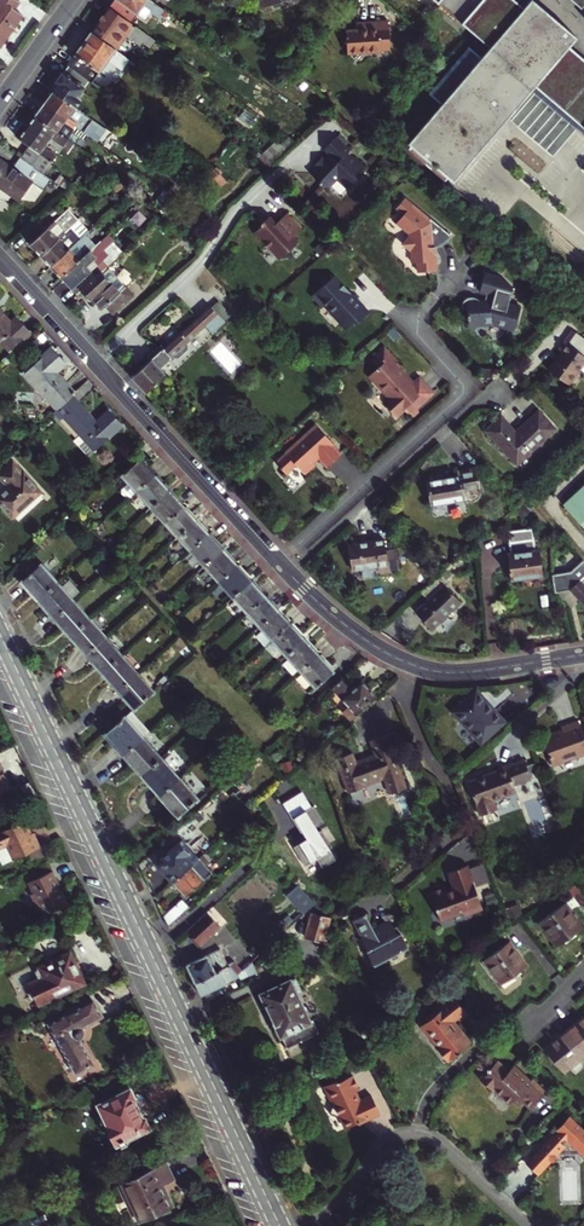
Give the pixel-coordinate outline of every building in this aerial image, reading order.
[(0,47),(23,15),(14,9),(19,2),(16,0),(0,0),(0,47)] [(108,6),(131,22),(137,14),(145,19),(150,12),(161,19),(162,17),(176,26),(180,21),(150,0),(113,0),(108,6)] [(434,8),(437,4),(460,25),(458,28),(486,52),(519,13),(504,0),(483,0),(482,1),(481,0),(426,0),(434,8)] [(579,9),(583,3),(583,0),(568,0),(579,9)] [(90,31),(116,49),(126,35),(140,45),(142,41),(150,46),(155,39),(131,22),(108,6),(90,31)] [(527,7),(482,59),(469,48),(429,95),(443,108),(405,152),(450,189),(535,92),(583,134),(583,69),(566,54),(574,46),(527,7)] [(358,28),(345,29),(347,52),(390,48),(387,18),(366,20),(367,28),(358,28)] [(358,21),(358,28),(367,28),(366,20),(358,21)] [(67,64),(69,65),(89,80),(92,82),(111,55),(117,60),(120,62),(125,56),(116,49),(90,31),(67,64)] [(98,86),(117,60),(111,55),(92,82),(98,86)] [(53,91),(75,107),(81,99),(77,96),(89,80),(69,65),(64,71),(62,71),(59,72),(56,77),(56,80),(56,82),(59,83),(61,85),(58,89),(56,87),(53,91)] [(44,104),(89,136),(96,141),(103,131),(94,125),(97,122),(75,107),(53,91),(44,104)] [(44,104),(35,116),(73,143),(74,144),(78,138),(84,142),(89,136),(44,104)] [(21,157),(43,173),(56,156),(44,147),(51,137),(69,150),(73,143),(35,116),(20,138),(29,145),(21,157)] [(287,153),(297,143),(289,136),(278,146),(287,153)] [(238,137),(233,143),(258,161),(262,154),(238,137)] [(69,150),(73,153),(77,146),(74,144),(73,143),(69,150)] [(275,163),(287,153),(278,146),(266,157),(272,162),(275,163)] [(307,160),(293,173),(304,186),(310,181),(313,184),(317,189),(314,191),(323,201),(331,195),(336,195),(341,190),(342,183),(336,176),(336,175),(345,166),(328,147),(310,164),(307,160)] [(262,154),(258,161),(268,168),(272,162),(266,157),(262,154)] [(21,157),(14,167),(0,157),(0,158),(0,198),(9,199),(11,197),(18,202),(21,199),(32,182),(42,189),(50,178),(43,173),(21,157)] [(103,165),(98,161),(87,171),(91,176),(103,165)] [(219,173),(210,166),(199,177),(208,183),(216,176),(219,173)] [(58,175),(54,181),(66,189),(70,183),(58,175)] [(222,184),(216,176),(208,183),(214,191),(222,184)] [(32,182),(21,199),(34,201),(42,189),(32,182)] [(178,192),(182,196),(187,191),(183,187),(178,192)] [(162,203),(169,193),(163,189),(157,198),(162,203)] [(184,195),(190,202),(194,199),(188,192),(184,195)] [(430,217),(405,196),(396,206),(404,213),(397,221),(410,232),(410,234),(403,243),(411,250),(412,261),(417,261),(418,271),(437,270),(436,256),(435,255),(433,254),(433,246),(438,246),(443,244),(445,242),(451,235),(431,217),(430,217)] [(257,234),(278,257),(283,257),(300,242),(294,236),(302,229),(288,214),(277,224),(272,218),(262,227),(264,228),(257,234)] [(19,232),(39,253),(69,226),(60,216),(42,232),(32,220),(19,232)] [(69,226),(39,253),(50,265),(89,230),(78,218),(69,226)] [(60,277),(97,243),(99,241),(89,230),(50,265),(60,277)] [(108,255),(97,243),(60,277),(76,294),(80,290),(100,271),(95,266),(108,255)] [(106,266),(100,271),(80,290),(89,299),(92,297),(102,307),(105,304),(112,312),(132,293),(125,285),(124,286),(106,266)] [(499,276),(485,272),(480,291),(481,293),(489,295),(487,302),(481,302),(480,300),(477,298),(472,297),(468,297),(465,299),(463,301),(461,304),(461,309),(468,311),(468,315),(468,320),(469,320),(469,326),(484,325),(485,322),(498,326),(499,325),(499,324),(515,329),(521,308),(509,304),(514,287),(499,276)] [(341,287),(331,276),(313,294),(313,297),(321,307),(323,305),(345,329),(352,323),(354,325),(367,313),(351,295),(349,294),(347,296),(340,287),(341,287)] [(132,293),(112,312),(113,314),(134,295),(132,293)] [(225,321),(231,316),(220,304),(214,310),(225,321)] [(161,344),(154,350),(156,353),(150,359),(131,376),(146,393),(166,375),(160,367),(206,326),(212,333),(225,321),(214,310),(209,305),(163,347),(161,344)] [(9,350),(30,331),(16,316),(10,322),(7,318),(1,311),(0,311),(0,340),(9,350)] [(572,330),(564,341),(568,343),(576,332),(572,330)] [(583,362),(583,338),(576,332),(568,343),(564,341),(558,349),(562,351),(548,370),(568,384),(583,362)] [(72,395),(75,392),(57,371),(66,362),(52,346),(24,372),(57,409),(72,395)] [(403,370),(384,349),(372,360),(378,367),(374,371),(373,372),(372,374),(373,378),(392,401),(390,403),(388,407),(390,411),(396,417),(405,408),(409,413),(413,410),(411,408),(416,403),(418,405),(431,393),(419,380),(413,385),(405,377),(403,377),(403,370)] [(148,355),(150,359),(156,353),(154,350),(148,355)] [(57,409),(54,411),(61,419),(64,416),(79,434),(74,440),(88,455),(122,424),(109,409),(95,421),(92,418),(89,414),(72,395),(57,409)] [(501,416),(486,431),(517,464),(555,429),(538,410),(516,432),(501,416)] [(331,443),(316,426),(275,463),(285,474),(295,465),(304,475),(314,466),(311,462),(316,457),(326,468),(340,455),(334,449),(330,445),(331,443)] [(137,491),(155,475),(140,459),(122,475),(129,482),(122,488),(122,493),(126,497),(130,497),(137,491)] [(13,461),(0,473),(0,476),(9,487),(0,495),(0,502),(12,516),(40,491),(13,461)] [(458,477),(426,482),(430,504),(466,499),(464,491),(480,489),(476,467),(457,470),(458,477)] [(169,491),(155,475),(137,491),(151,506),(169,491)] [(563,504),(583,527),(583,485),(563,504)] [(183,506),(169,491),(151,507),(166,522),(183,506)] [(196,520),(184,507),(166,523),(178,536),(196,520)] [(208,533),(196,520),(178,536),(190,549),(208,533)] [(532,528),(508,531),(511,553),(507,553),(510,579),(543,576),(539,549),(535,550),(534,543),(536,542),(535,539),(534,539),(532,528)] [(222,549),(208,533),(190,549),(205,565),(222,549)] [(373,540),(373,542),(347,546),(351,569),(377,565),(378,571),(400,567),(397,548),(386,550),(384,538),(373,540)] [(236,565),(223,549),(205,565),(219,581),(236,565)] [(568,589),(583,606),(583,560),(582,559),(570,569),(567,570),(567,572),(558,574),(558,571),(552,572),(555,591),(568,589)] [(58,582),(42,564),(23,581),(38,599),(58,582)] [(251,581),(237,565),(219,581),(233,597),(251,581)] [(437,578),(422,592),(429,600),(415,612),(431,629),(460,601),(446,586),(449,583),(447,580),(452,575),(447,569),(437,578)] [(67,580),(61,585),(72,598),(78,593),(67,580)] [(265,596),(251,581),(233,597),(247,612),(265,596)] [(74,600),(58,582),(38,599),(54,617),(74,600)] [(278,610),(266,596),(247,612),(260,626),(278,610)] [(90,618),(74,600),(54,617),(70,635),(90,618)] [(290,624),(278,610),(260,626),(263,630),(257,636),(266,646),(290,624)] [(106,636),(90,618),(70,636),(86,653),(106,636)] [(286,655),(304,639),(290,624),(265,646),(273,654),(280,648),(286,655)] [(121,654),(106,637),(86,654),(102,672),(121,654)] [(318,654),(305,639),(286,655),(300,670),(318,654)] [(332,670),(318,654),(300,670),(315,686),(332,670)] [(138,672),(122,655),(102,672),(118,690),(138,672)] [(153,691),(138,673),(118,690),(134,708),(153,691)] [(350,719),(375,697),(361,681),(353,689),(344,679),(342,680),(333,688),(349,706),(343,711),(350,719)] [(475,688),(451,710),(480,741),(504,720),(475,688)] [(499,710),(513,718),(517,712),(521,706),(507,697),(503,703),(499,710)] [(143,737),(145,735),(143,733),(141,735),(125,716),(105,733),(123,754),(143,737)] [(552,763),(575,755),(576,758),(583,755),(583,737),(578,720),(562,726),(564,733),(544,740),(552,763)] [(352,752),(336,757),(348,792),(365,786),(364,782),(384,775),(390,794),(406,788),(393,751),(395,750),(389,733),(370,740),(376,756),(356,763),(352,752)] [(161,757),(143,737),(123,754),(141,775),(161,757)] [(178,777),(161,757),(141,775),(158,794),(178,777)] [(485,775),(468,781),(481,815),(497,809),(493,799),(516,791),(514,785),(531,779),(524,760),(499,769),(499,771),(485,777),(485,775)] [(1,802),(11,797),(7,790),(10,789),(0,771),(3,770),(0,764),(0,801),(1,802)] [(196,797),(178,777),(158,794),(176,814),(196,797)] [(323,821),(312,804),(292,816),(306,838),(294,846),(305,864),(317,856),(323,866),(336,858),(327,843),(329,842),(318,824),(323,821)] [(0,832),(0,862),(5,863),(26,853),(30,861),(42,856),(38,847),(39,847),(32,833),(27,835),(26,831),(28,830),(23,821),(0,832)] [(172,881),(199,857),(182,839),(158,859),(158,865),(172,881)] [(199,857),(172,881),(185,896),(212,872),(206,864),(209,861),(202,853),(199,857)] [(465,915),(484,908),(468,864),(449,871),(455,888),(447,890),(446,888),(432,893),(442,921),(464,912),(465,915)] [(51,871),(28,881),(33,894),(30,895),(37,910),(40,908),(43,915),(66,905),(51,871)] [(299,885),(298,884),(286,895),(286,896),(278,903),(295,921),(315,902),(299,885)] [(168,926),(190,907),(183,899),(163,916),(168,926)] [(369,954),(372,958),(389,943),(387,941),(391,938),(378,923),(388,914),(389,914),(390,915),(391,915),(392,915),(392,914),(393,914),(393,913),(394,913),(394,912),(394,911),(394,910),(384,899),(347,931),(350,935),(351,934),(357,938),(360,944),(363,945),(365,951),(368,955),(369,954)] [(581,928),(564,904),(540,922),(558,946),(581,928)] [(206,912),(186,930),(192,936),(195,940),(193,942),(198,947),(220,928),(206,912)] [(330,919),(311,913),(307,924),(302,923),(294,929),(294,933),(324,942),(330,919)] [(490,947),(494,953),(508,942),(504,937),(490,947)] [(527,966),(509,942),(508,942),(494,953),(482,961),(494,978),(497,976),(502,984),(527,966)] [(228,965),(238,974),(245,968),(252,961),(255,958),(245,948),(240,953),(241,954),(228,965)] [(220,949),(186,964),(195,982),(228,965),(220,949)] [(82,983),(67,952),(39,966),(38,963),(9,977),(16,990),(27,985),(36,1005),(82,983)] [(248,975),(245,968),(238,974),(228,965),(195,982),(201,995),(238,977),(240,979),(248,975)] [(302,990),(298,982),(296,977),(261,993),(262,996),(260,997),(264,1005),(266,1004),(274,1023),(272,1024),(278,1035),(280,1034),(286,1047),(318,1032),(312,1019),(310,1020),(297,992),(302,990)] [(466,1010),(454,995),(426,1017),(428,1019),(421,1024),(438,1046),(446,1057),(449,1055),(450,1057),(458,1051),(459,1053),(462,1050),(461,1049),(469,1043),(460,1031),(460,1029),(460,1027),(458,1026),(457,1025),(455,1025),(452,1021),(466,1010)] [(93,1000),(49,1024),(76,1072),(92,1063),(79,1038),(81,1037),(82,1034),(82,1031),(83,1029),(82,1026),(101,1016),(93,1000)] [(567,1029),(583,1051),(583,1015),(567,1029)] [(567,1029),(543,1048),(562,1071),(583,1054),(583,1051),(567,1029)] [(522,1100),(525,1103),(527,1101),(532,1106),(546,1092),(532,1079),(529,1079),(525,1075),(513,1064),(510,1067),(507,1070),(501,1065),(502,1064),(497,1059),(491,1066),(488,1066),(488,1069),(480,1078),(492,1090),(494,1088),(509,1104),(512,1101),(517,1105),(522,1100)] [(335,1082),(323,1087),(330,1102),(332,1102),(328,1113),(342,1118),(346,1127),(356,1123),(356,1124),(377,1113),(369,1096),(358,1101),(354,1092),(358,1090),(351,1077),(338,1083),(335,1082)] [(129,1088),(97,1105),(103,1117),(101,1118),(115,1144),(148,1127),(143,1117),(141,1119),(131,1100),(134,1098),(129,1088)] [(549,1162),(559,1152),(578,1153),(583,1158),(583,1129),(570,1115),(557,1129),(559,1131),(555,1135),(553,1133),(536,1150),(549,1162)] [(549,1162),(536,1150),(526,1161),(538,1173),(549,1162)] [(173,1179),(165,1163),(119,1185),(137,1223),(175,1206),(164,1184),(173,1179)]
